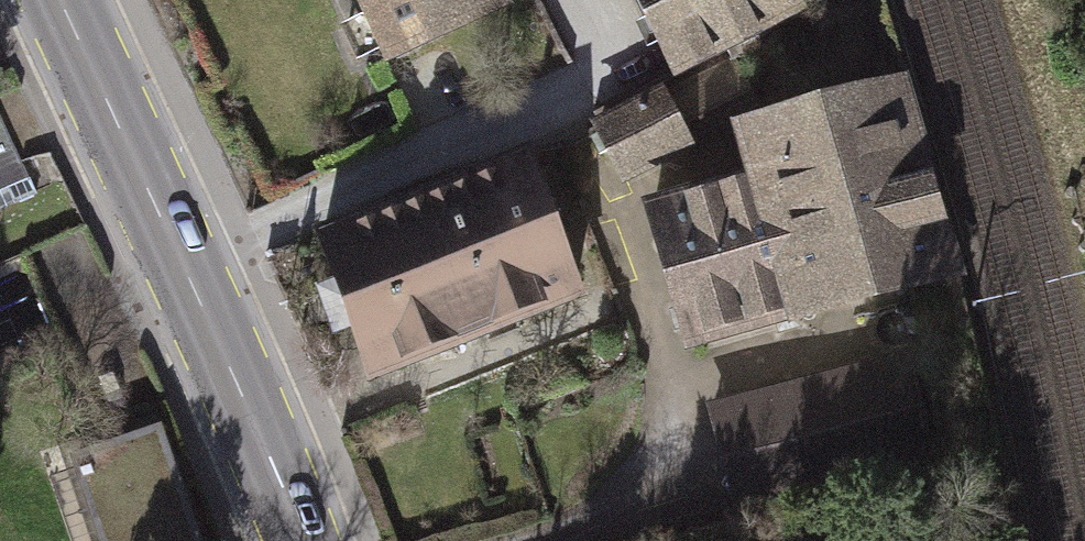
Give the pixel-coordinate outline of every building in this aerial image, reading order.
[(381,72),(510,15),(504,0),(348,0),(381,72)] [(674,88),(797,16),(787,0),(622,0),(674,88)] [(898,87),(727,138),(742,190),(639,220),(681,362),(784,331),(790,352),(961,302),(898,87)] [(663,99),(591,139),(621,192),(693,152),(663,99)] [(0,118),(0,210),(40,194),(8,115),(0,118)] [(527,162),(415,205),(470,351),(583,309),(527,162)] [(415,205),(307,245),(362,392),(470,351),(415,205)] [(693,405),(728,525),(929,466),(894,347),(693,405)] [(82,462),(109,540),(192,540),(157,437),(82,462)]
